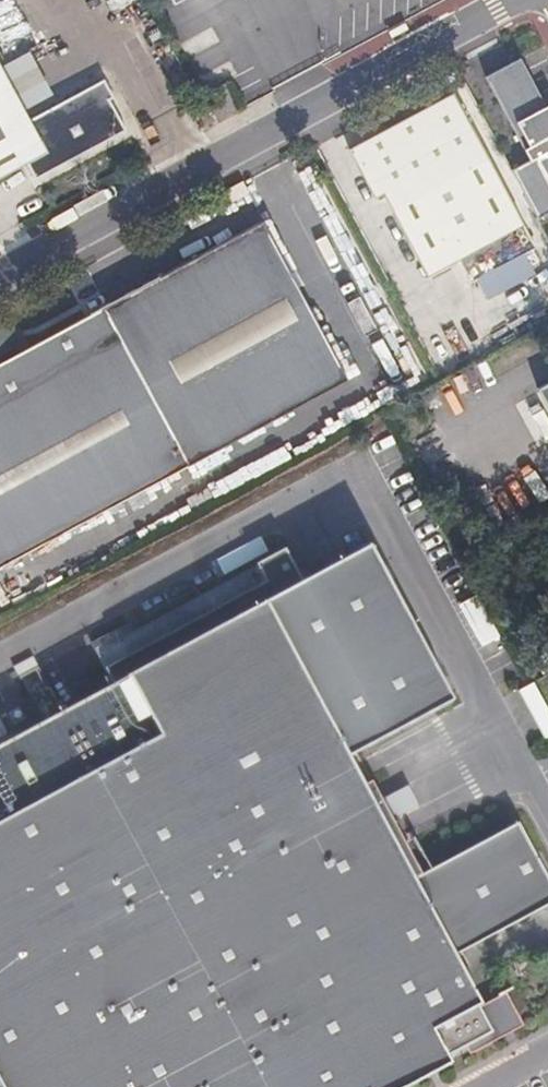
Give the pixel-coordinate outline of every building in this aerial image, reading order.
[(521,60),(486,78),(529,162),(509,172),(534,221),(547,214),(547,113),(521,60)] [(21,162),(30,179),(121,131),(105,100),(111,97),(102,79),(25,120),(0,73),(0,174),(21,162)] [(466,285),(521,257),(527,270),(535,267),(528,253),(532,251),(450,96),(347,152),(372,199),(379,195),(422,278),(453,261),(466,285)] [(347,381),(261,222),(0,363),(0,569),(347,381)] [(535,385),(547,411),(547,378),(535,385)] [(109,689),(0,746),(0,1086),(400,1086),(486,1042),(449,964),(547,913),(547,898),(514,833),(408,887),(405,880),(344,764),(449,710),(367,555),(300,589),(282,555),(90,655),(109,689)] [(528,690),(547,725),(547,679),(528,690)]
